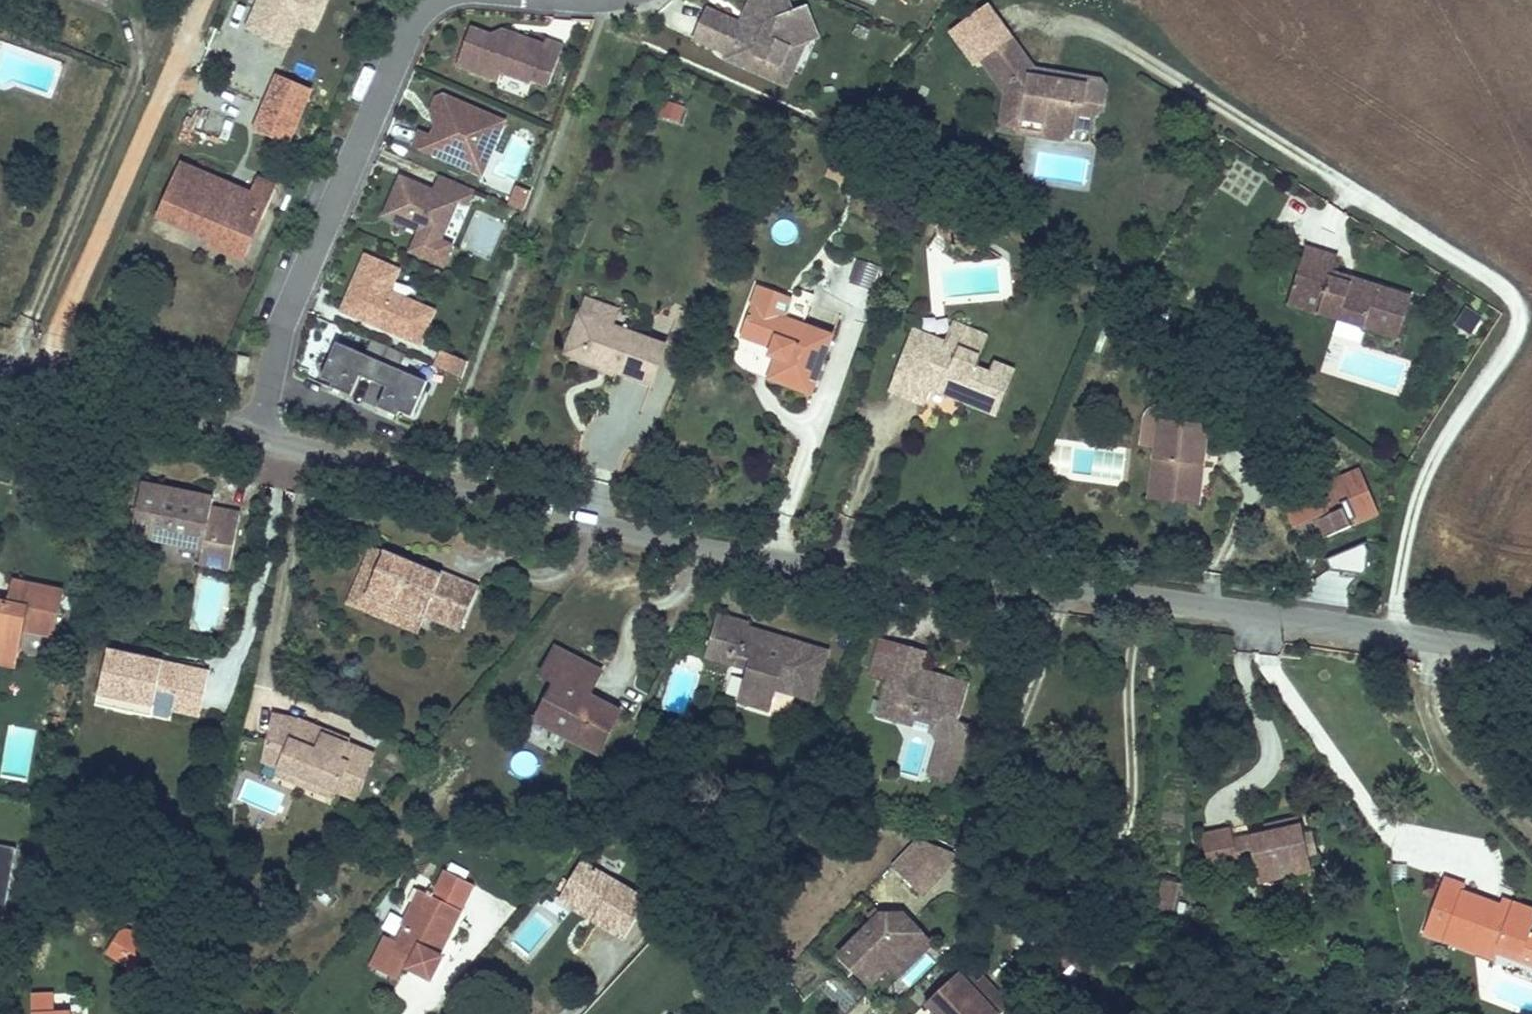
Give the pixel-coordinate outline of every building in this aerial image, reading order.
[(250,27),(289,43),(297,23),(315,31),(327,0),(261,0),(250,27)] [(697,41),(730,55),(727,60),(783,85),(790,69),(783,66),(790,50),(807,43),(819,39),(807,8),(794,14),(789,0),(754,0),(749,13),(757,16),(751,30),(743,26),(709,12),(697,41)] [(990,46),(1010,33),(993,7),(973,20),(990,46)] [(743,26),(751,30),(757,16),(749,13),(743,26)] [(953,32),(970,62),(985,53),(968,23),(953,32)] [(470,29),(457,66),(498,81),(501,73),(531,84),(532,79),(549,85),(563,47),(545,41),(543,46),(517,36),(516,38),(509,36),(510,34),(503,32),(500,40),(470,29)] [(790,69),(783,85),(788,87),(807,43),(790,50),(783,66),(790,69)] [(993,69),(1013,104),(1010,127),(1044,130),(1046,137),(1049,142),(1053,146),(1065,147),(1080,139),(1081,135),(1099,138),(1100,117),(1108,115),(1110,96),(1104,87),(1074,83),(1073,91),(1040,87),(1042,78),(1022,48),(993,69)] [(1073,91),(1074,83),(1042,78),(1040,87),(1073,91)] [(278,81),(258,131),(292,145),(312,94),(278,81)] [(505,125),(444,99),(438,113),(441,120),(446,121),(443,127),(438,125),(436,130),(432,139),(421,134),(414,149),(432,158),(467,173),(478,148),(493,155),(500,135),(505,125)] [(438,113),(444,99),(437,102),(431,115),(436,130),(438,125),(443,127),(446,121),(441,120),(438,113)] [(666,100),(660,116),(681,124),(687,108),(666,100)] [(1010,127),(1008,140),(1053,146),(1049,142),(1046,137),(1044,130),(1010,127)] [(478,148),(467,173),(469,174),(482,179),(487,168),(493,155),(478,148)] [(254,195),(180,163),(159,214),(215,238),(219,228),(238,236),(248,214),(263,221),(278,187),(261,180),(254,195)] [(472,190),(438,175),(432,191),(399,177),(382,216),(407,227),(408,225),(414,227),(416,230),(439,241),(456,203),(465,207),(472,190)] [(526,203),(530,193),(520,188),(516,199),(526,203)] [(523,212),(526,203),(516,199),(512,207),(523,212)] [(263,221),(248,214),(238,236),(231,253),(246,260),(263,221)] [(238,236),(219,228),(215,238),(212,245),(231,253),(238,236)] [(1336,256),(1299,247),(1290,285),(1324,293),(1318,318),(1400,338),(1411,291),(1350,276),(1348,284),(1340,282),(1341,274),(1332,272),(1336,256)] [(364,257),(341,311),(366,322),(368,317),(377,321),(375,326),(419,345),(432,312),(387,293),(396,271),(364,257)] [(857,257),(847,281),(872,291),(882,267),(857,257)] [(1348,284),(1350,276),(1341,274),(1340,282),(1348,284)] [(1290,285),(1284,310),(1318,318),(1324,293),(1290,285)] [(835,340),(754,307),(741,339),(774,352),(771,361),(781,365),(774,383),(812,398),(817,387),(831,352),(835,340)] [(1485,320),(1471,311),(1461,327),(1475,336),(1485,320)] [(375,326),(377,321),(368,317),(366,322),(375,326)] [(991,332),(957,317),(950,337),(932,330),(910,345),(919,359),(898,372),(891,386),(923,399),(931,383),(948,389),(955,385),(963,389),(961,395),(1000,410),(1018,363),(1000,356),(995,367),(980,360),(991,332)] [(599,326),(585,321),(571,360),(585,366),(599,326)] [(932,330),(917,324),(898,372),(919,359),(910,345),(932,330)] [(618,333),(599,326),(585,366),(656,392),(671,352),(618,333)] [(387,348),(369,340),(363,356),(335,343),(319,379),(331,384),(329,389),(349,398),(358,377),(372,383),(387,348)] [(387,348),(372,383),(385,389),(376,409),(396,418),(398,413),(410,419),(425,383),(397,371),(404,356),(387,348)] [(434,368),(460,380),(467,363),(441,352),(434,368)] [(245,378),(249,360),(237,357),(233,376),(245,378)] [(963,389),(955,385),(948,389),(961,395),(963,389)] [(1150,413),(1145,455),(1156,456),(1160,421),(1184,424),(1186,410),(1157,407),(1153,408),(1152,410),(1150,413)] [(1184,424),(1160,421),(1156,456),(1152,486),(1200,492),(1208,426),(1184,424)] [(1355,524),(1376,515),(1359,472),(1322,487),(1324,491),(1314,495),(1313,492),(1284,503),(1294,525),(1319,514),(1321,519),(1318,521),(1326,538),(1351,528),(1349,523),(1353,521),(1355,524)] [(182,499),(183,493),(142,485),(132,536),(203,550),(200,564),(230,570),(241,515),(212,509),(214,499),(195,496),(194,502),(182,499)] [(1200,492),(1152,486),(1151,499),(1199,505),(1200,492)] [(195,496),(183,493),(182,499),(194,502),(195,496)] [(1365,577),(1368,552),(1365,546),(1367,545),(1366,543),(1324,561),(1324,562),(1326,562),(1329,570),(1328,569),(1328,571),(1365,577)] [(418,635),(424,621),(367,597),(385,552),(372,547),(347,605),(418,635)] [(367,597),(424,621),(425,618),(460,632),(479,587),(443,572),(441,576),(385,552),(367,597)] [(12,581),(8,604),(17,606),(22,583),(12,581)] [(19,659),(24,632),(54,638),(64,592),(22,583),(17,606),(8,604),(0,602),(0,655),(19,659)] [(804,647),(807,642),(808,637),(734,618),(729,633),(746,638),(745,645),(757,648),(761,635),(804,647)] [(839,651),(807,642),(804,647),(761,635),(757,648),(745,645),(746,638),(729,633),(722,660),(743,665),(744,665),(761,669),(751,701),(782,709),(786,692),(824,704),(839,651)] [(880,677),(896,682),(908,645),(892,640),(880,677)] [(966,724),(979,688),(930,672),(937,654),(908,645),(896,682),(889,702),(922,713),(919,722),(917,726),(942,734),(947,745),(936,779),(957,786),(976,727),(966,724)] [(99,695),(153,707),(155,708),(154,711),(156,716),(169,719),(173,715),(173,712),(200,717),(210,673),(140,657),(139,662),(132,661),(133,656),(109,651),(99,695)] [(19,659),(0,655),(0,665),(17,668),(19,659)] [(561,657),(547,686),(561,693),(548,720),(562,727),(557,739),(603,762),(610,747),(613,749),(626,723),(602,712),(600,717),(592,713),(594,708),(572,697),(585,669),(561,657)] [(561,693),(547,686),(534,714),(548,720),(561,693)] [(151,717),(153,707),(99,695),(97,705),(151,717)] [(919,722),(922,713),(889,702),(885,715),(917,726),(919,722)] [(602,712),(594,708),(592,713),(600,717),(602,712)] [(300,776),(304,786),(325,794),(335,790),(356,799),(373,755),(347,744),(326,736),(327,732),(300,721),(275,716),(269,746),(287,754),(281,768),(300,776)] [(348,741),(327,732),(326,736),(347,744),(348,741)] [(265,762),(281,768),(287,754),(269,746),(265,762)] [(610,747),(603,762),(606,763),(613,749),(610,747)] [(278,775),(304,786),(300,776),(281,768),(278,775)] [(954,818),(938,812),(936,819),(952,825),(954,818)] [(1284,817),(1315,829),(1320,830),(1316,814),(1284,817)] [(1278,834),(1315,829),(1284,817),(1276,819),(1278,834)] [(1330,883),(1320,830),(1315,829),(1278,834),(1262,836),(1269,873),(1272,890),(1330,883)] [(1252,877),(1269,873),(1262,836),(1244,837),(1252,877)] [(1224,880),(1252,877),(1244,837),(1215,842),(1224,880)] [(925,858),(906,878),(922,895),(942,876),(956,854),(920,839),(913,846),(914,848),(925,858)] [(17,848),(0,845),(0,910),(5,911),(17,848)] [(895,867),(906,878),(925,858),(914,848),(895,867)] [(616,864),(593,896),(616,912),(619,906),(625,910),(618,920),(648,941),(673,903),(616,864)] [(453,865),(448,873),(466,882),(470,874),(453,865)] [(443,939),(447,941),(475,886),(466,882),(448,873),(446,872),(433,898),(416,890),(410,901),(415,904),(403,927),(407,928),(392,957),(410,966),(409,969),(431,981),(442,958),(439,956),(435,954),(443,939)] [(1176,901),(1180,884),(1167,881),(1163,898),(1176,901)] [(1528,910),(1524,917),(1479,899),(1481,892),(1457,883),(1457,882),(1437,939),(1458,948),(1461,938),(1510,956),(1513,947),(1531,954),(1531,912),(1528,910)] [(1524,917),(1528,910),(1481,892),(1479,899),(1524,917)] [(593,896),(591,901),(618,920),(625,910),(619,906),(616,912),(593,896)] [(1171,921),(1176,901),(1163,898),(1161,898),(1156,917),(1171,921)] [(905,935),(915,926),(904,915),(881,915),(877,911),(870,917),(874,921),(840,956),(871,987),(890,968),(914,943),(905,935)] [(933,944),(915,926),(905,935),(914,943),(890,968),(899,978),(933,944)] [(127,954),(138,961),(140,962),(153,941),(143,935),(139,941),(122,931),(107,953),(122,962),(122,961),(127,954)] [(1076,936),(1069,942),(1082,954),(1088,948),(1076,936)] [(1506,967),(1461,938),(1458,948),(1505,967),(1506,967)] [(439,956),(447,941),(443,939),(435,954),(439,956)] [(1531,960),(1531,954),(1513,947),(1510,956),(1529,964),(1530,964),(1531,960)] [(134,968),(138,961),(127,954),(122,961),(134,968)] [(977,984),(964,970),(927,1004),(936,1013),(1004,1013),(1010,1008),(1006,1004),(1006,1000),(1001,994),(997,994),(993,990),(988,995),(977,984)] [(982,979),(977,984),(988,995),(993,990),(982,979)] [(54,995),(32,996),(33,1013),(55,1013),(54,995)]
